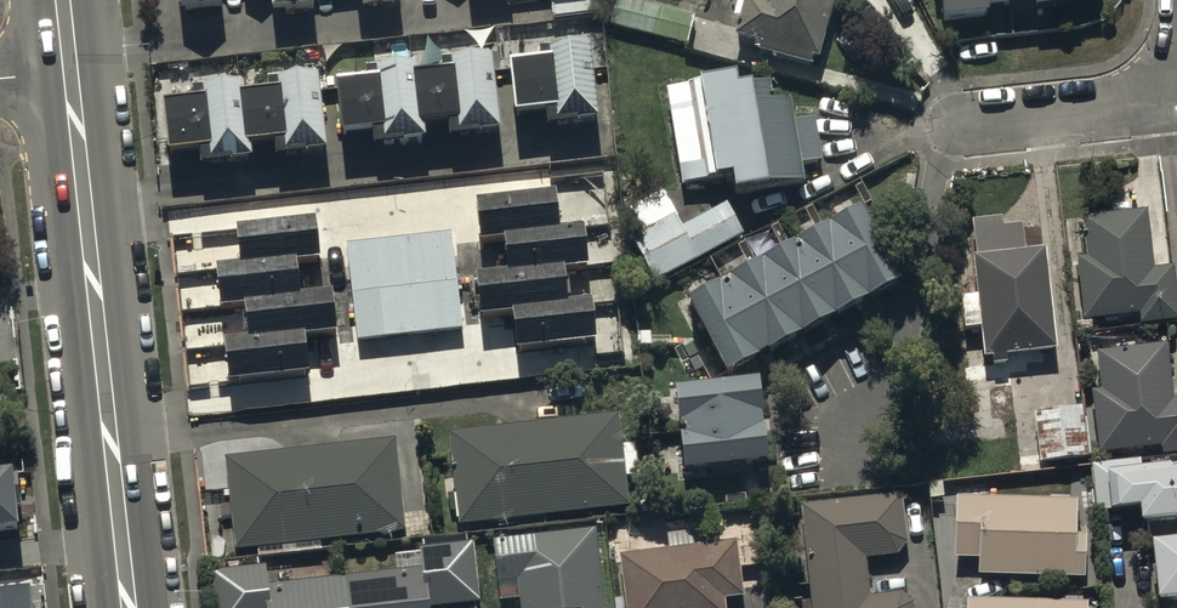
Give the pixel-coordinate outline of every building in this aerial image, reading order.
[(551,15),(600,10),(599,0),(549,0),(551,15)] [(622,0),(619,0),(612,28),(689,48),(697,20),(622,0)] [(767,7),(750,2),(740,41),(758,46),(756,55),(815,70),(817,63),(824,65),(841,0),(769,0),(767,7)] [(948,35),(992,30),(991,23),(1038,17),(1039,26),(1082,21),(1081,12),(1104,9),(1103,0),(944,0),(948,35)] [(544,67),(514,71),(521,124),(551,121),(553,137),(605,130),(594,44),(542,50),(544,67)] [(447,81),(423,84),(429,133),(453,130),(456,149),(508,143),(498,55),(445,61),(447,81)] [(371,89),(342,93),(348,143),(376,140),(378,156),(430,150),(429,133),(423,84),(419,63),(368,69),(371,89)] [(273,100),(248,103),(254,153),(278,151),(280,169),(332,162),(322,75),(270,81),(273,100)] [(740,78),(667,90),(684,191),(740,182),(743,200),(810,189),(808,172),(826,169),(818,119),(798,122),(794,102),(775,105),(773,87),(742,92),(740,78)] [(245,83),(195,89),(198,109),(167,113),(173,163),(203,160),(205,176),(256,170),(254,153),(248,103),(245,83)] [(560,197),(480,205),(485,247),(509,243),(564,238),(560,197)] [(682,293),(723,367),(897,273),(857,199),(682,293)] [(1152,265),(1150,246),(1146,206),(1080,213),(1084,253),(1075,254),(1082,318),(1137,312),(1138,321),(1176,317),(1176,302),(1173,263),(1152,265)] [(657,290),(745,242),(728,210),(640,258),(657,290)] [(321,226),(239,233),(243,274),(301,268),(324,267),(321,226)] [(454,236),(346,248),(358,347),(465,335),(454,236)] [(564,238),(509,243),(512,284),(570,277),(593,275),(589,236),(564,238)] [(982,352),(1054,344),(1043,243),(971,251),(982,352)] [(243,274),(221,276),(225,313),(248,310),(305,305),(301,268),(243,274)] [(574,314),(570,277),(512,284),(482,287),(486,324),(517,321),(574,314)] [(305,305),(248,310),(252,350),(310,343),(340,341),(336,302),(305,305)] [(574,314),(517,321),(522,357),(601,348),(597,312),(574,314)] [(1172,395),(1165,340),(1095,348),(1099,386),(1090,387),(1097,450),(1161,443),(1162,452),(1176,450),(1176,395),(1172,395)] [(315,382),(310,343),(252,350),(230,352),(235,391),(315,382)] [(671,381),(680,464),(764,454),(755,372),(671,381)] [(1033,409),(1039,460),(1085,455),(1080,404),(1033,409)] [(623,418),(449,439),(460,530),(631,510),(627,480),(640,479),(636,447),(626,448),(623,418)] [(398,445),(227,464),(238,555),(409,536),(398,445)] [(1139,468),(1138,456),(1089,461),(1095,509),(1135,504),(1137,516),(1176,512),(1176,464),(1139,468)] [(20,527),(13,464),(0,465),(0,529),(20,527)] [(864,555),(896,551),(906,539),(900,491),(799,502),(811,607),(914,607),(913,599),(900,589),(869,594),(864,555)] [(954,555),(978,556),(977,572),(1084,574),(1085,530),(1075,530),(1075,497),(955,494),(954,555)] [(491,543),(498,607),(521,605),(521,607),(617,607),(610,607),(602,531),(491,543)] [(1176,593),(1176,533),(1148,536),(1154,595),(1176,593)] [(619,551),(626,607),(725,607),(724,596),(742,594),(736,537),(619,551)] [(213,578),(216,607),(476,607),(483,607),(477,548),(421,554),(423,573),(272,590),(270,572),(213,578)] [(31,581),(0,584),(0,607),(34,607),(31,581)] [(1087,599),(966,596),(966,607),(1086,607),(1087,599)]
